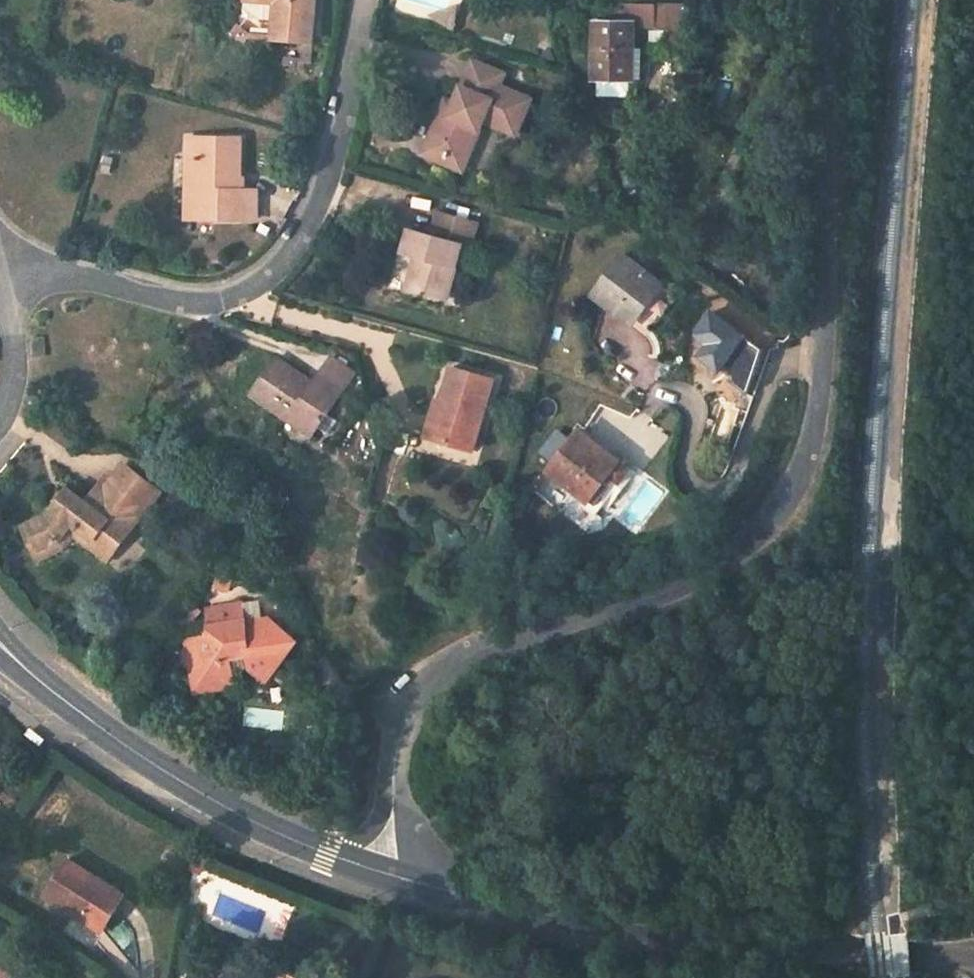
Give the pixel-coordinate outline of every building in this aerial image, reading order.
[(248,0),(278,2),(275,40),(314,43),(317,0),(248,0)] [(648,27),(692,27),(692,3),(648,3),(648,27)] [(635,51),(635,24),(595,24),(594,80),(631,80),(632,51),(635,51)] [(513,146),(528,110),(497,95),(501,84),(471,71),(456,106),(451,118),(441,114),(424,154),(444,162),(447,154),(467,162),(480,131),(513,146)] [(446,103),(441,114),(451,118),(456,106),(446,103)] [(240,191),(242,138),(197,135),(196,150),(189,150),(187,187),(193,200),(193,209),(210,210),(210,218),(249,220),(250,192),(240,191)] [(463,172),(467,162),(447,154),(444,162),(463,172)] [(186,218),(210,218),(210,210),(193,209),(193,200),(187,187),(186,218)] [(448,300),(463,245),(410,229),(404,255),(416,258),(407,289),(448,300)] [(655,275),(665,260),(657,253),(646,269),(655,275)] [(652,298),(661,285),(622,255),(593,295),(630,322),(649,296),(652,298)] [(320,438),(342,401),(318,386),(278,361),(256,397),(320,438)] [(472,455),(493,381),(440,367),(432,402),(436,404),(426,442),(472,455)] [(327,372),(318,386),(342,401),(351,387),(327,372)] [(415,439),(426,442),(436,404),(432,402),(425,400),(415,439)] [(597,515),(630,470),(578,432),(549,472),(586,499),(582,504),(597,515)] [(112,485),(104,480),(85,505),(68,492),(48,516),(21,525),(28,552),(55,545),(64,534),(70,526),(111,558),(146,511),(158,495),(124,470),(112,485)] [(105,565),(111,558),(70,526),(64,534),(105,565)] [(57,552),(55,545),(28,552),(31,560),(57,552)] [(247,682),(265,676),(280,686),(306,643),(280,627),(250,636),(249,630),(244,610),(208,619),(214,644),(202,648),(209,672),(201,684),(223,698),(241,694),(247,682)] [(273,622),(249,630),(250,636),(280,627),(273,622)] [(205,704),(223,698),(201,684),(209,672),(202,648),(191,651),(205,704)] [(123,897),(67,860),(44,897),(72,915),(77,908),(105,925),(123,897)] [(100,933),(105,925),(77,908),(72,915),(100,933)]
